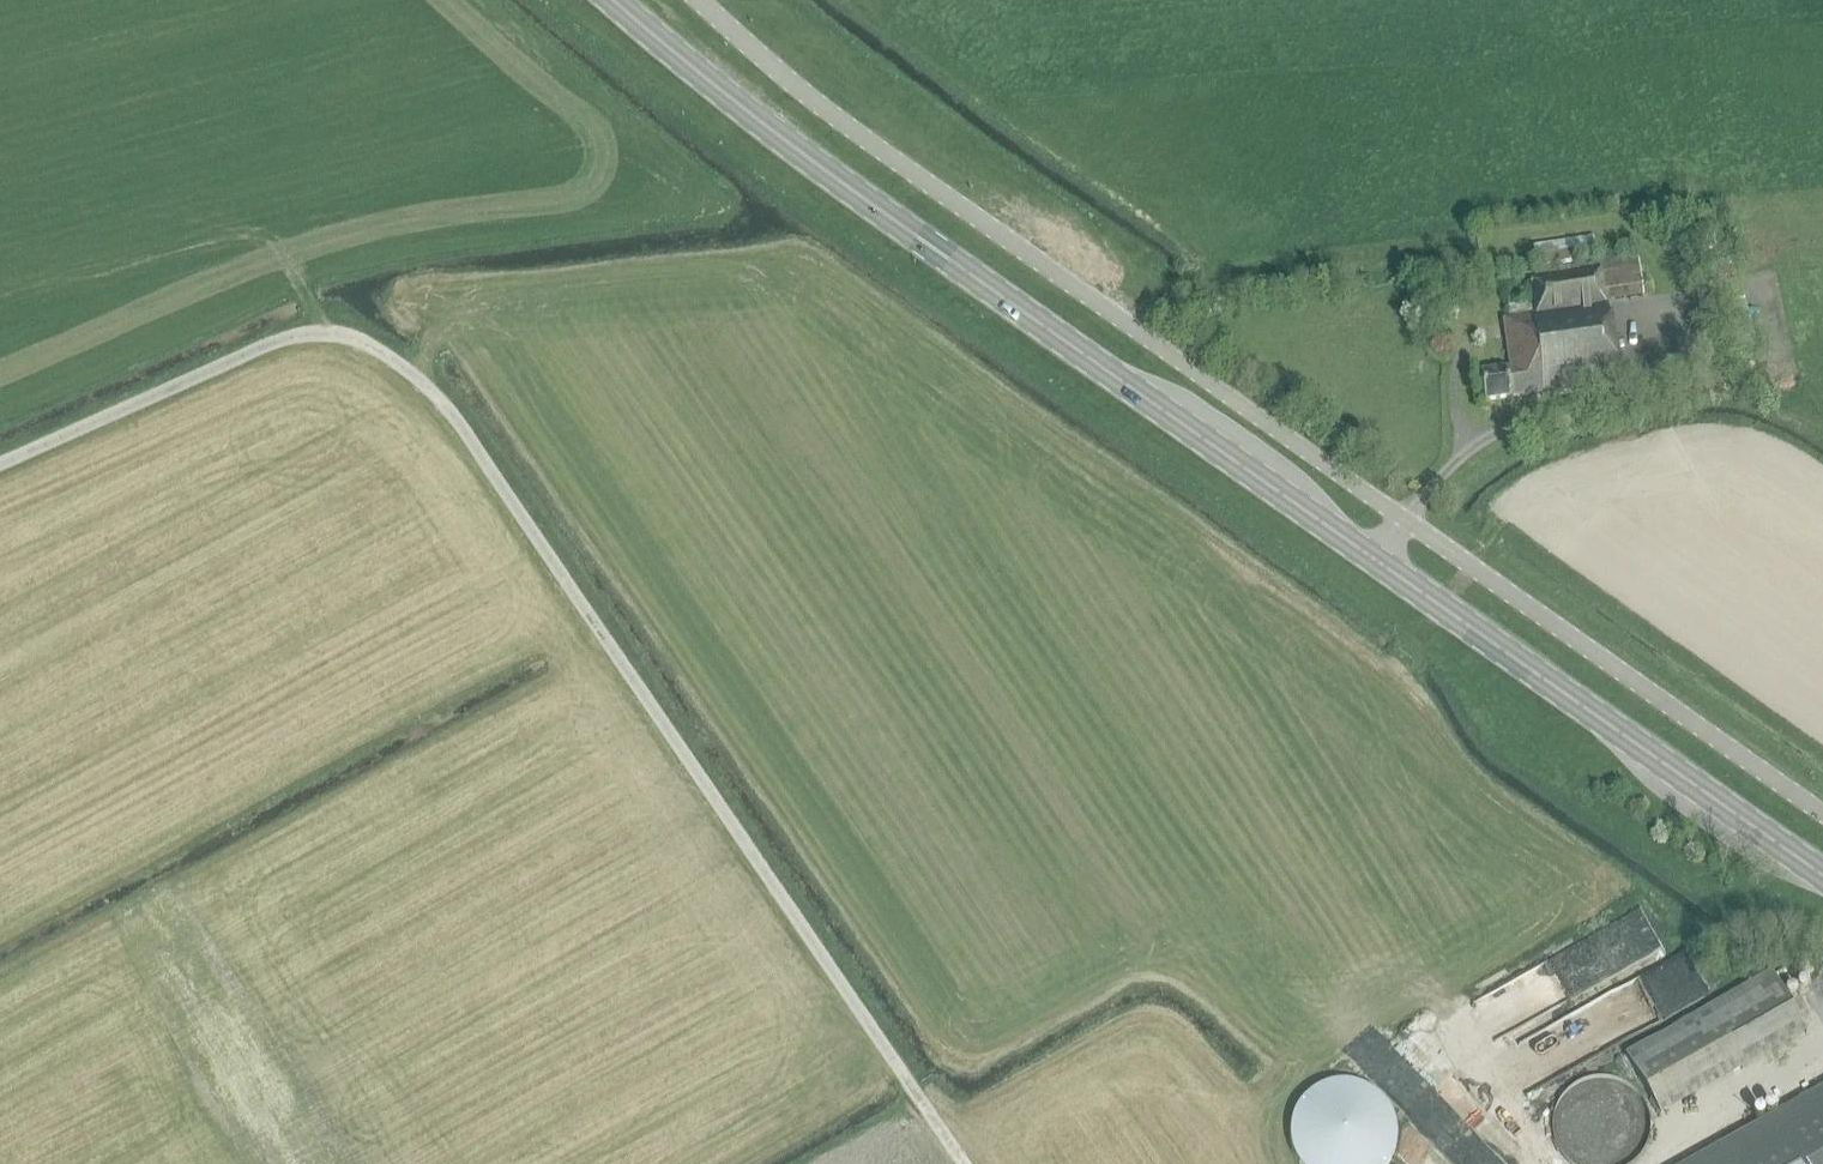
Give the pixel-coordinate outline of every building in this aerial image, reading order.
[(1595,259),(1592,237),(1531,246),(1534,268),(1595,259)] [(1617,385),(1605,304),(1604,300),(1643,295),(1639,267),(1531,283),(1534,302),(1508,306),(1509,316),(1503,317),(1510,367),(1480,372),(1484,401),(1541,393),(1541,397),(1617,385)] [(1630,956),(1636,970),(1664,957),(1643,912),(1527,966),(1541,997),(1630,956)] [(1662,1014),(1709,992),(1689,949),(1642,971),(1662,1014)] [(1649,1104),(1795,1022),(1769,976),(1623,1059),(1649,1104)] [(1391,1046),(1367,1070),(1443,1145),(1466,1121),(1391,1046)] [(1686,1163),(1822,1163),(1822,1087),(1686,1163)]
